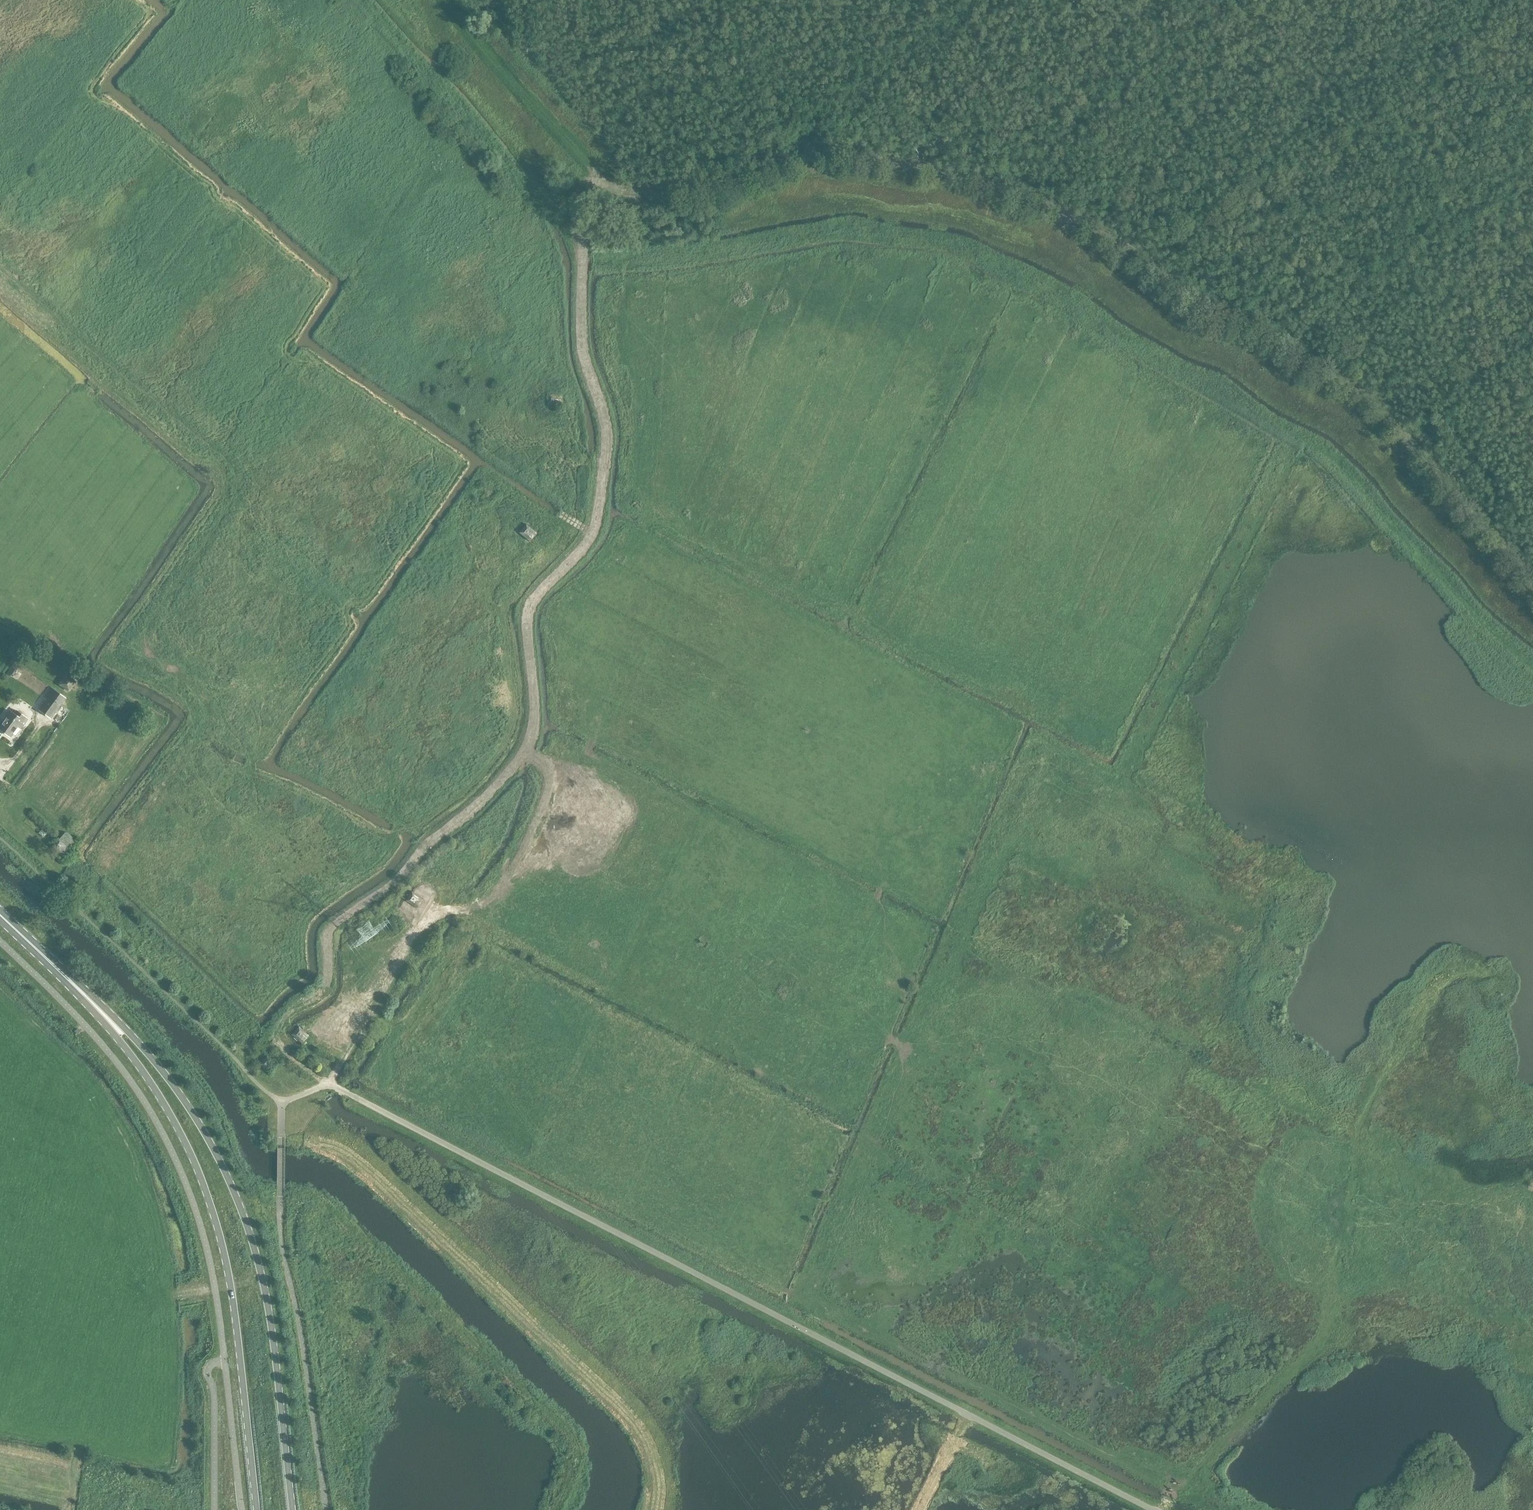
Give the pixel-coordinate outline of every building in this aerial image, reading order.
[(620,216),(624,206),(612,200),(607,209),(620,216)] [(39,709),(51,717),(65,696),(51,687),(44,697),(47,699),(39,709)] [(11,711),(0,726),(0,729),(10,736),(18,726),(21,728),(28,718),(17,710),(14,713),(11,711)]
